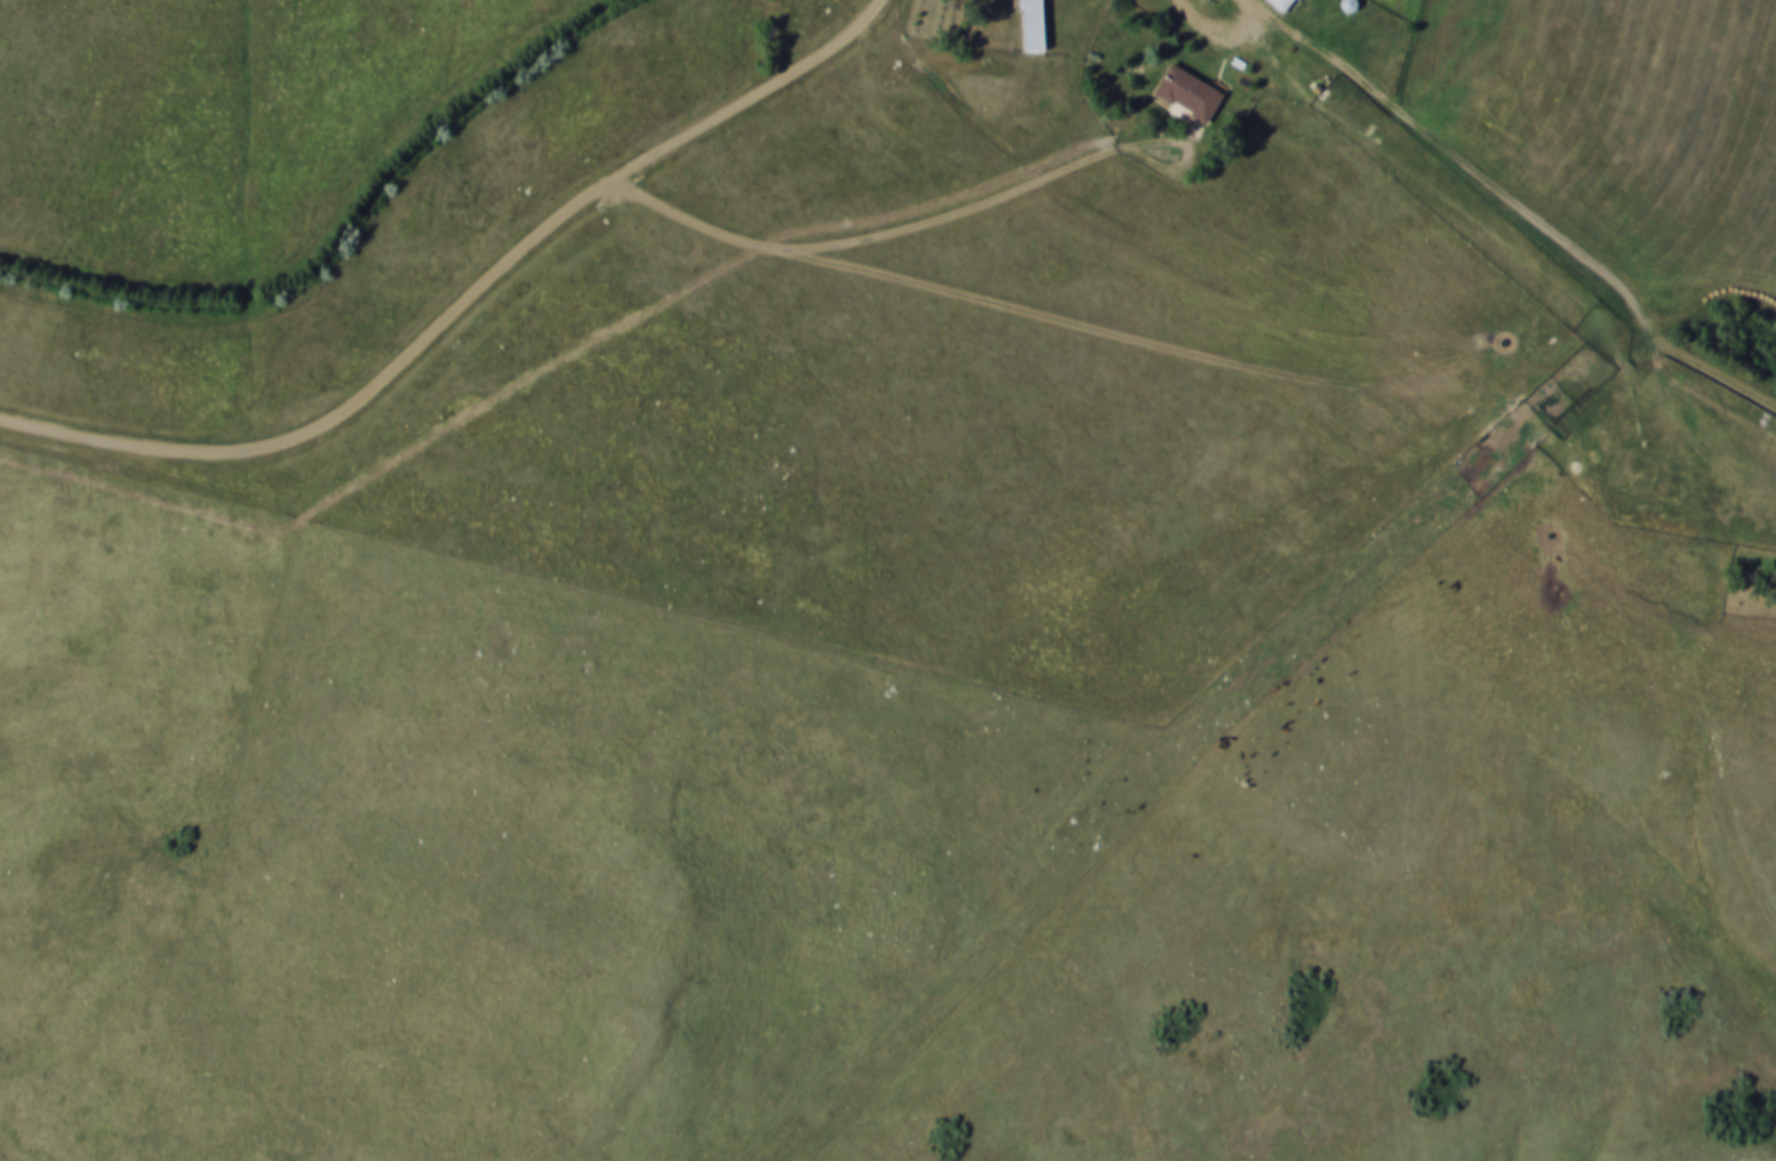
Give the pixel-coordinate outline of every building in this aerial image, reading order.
[(1042,0),(1020,0),(1021,50),(1044,50),(1042,0)] [(1281,13),(1292,0),(1266,0),(1281,13)] [(1204,123),(1222,94),(1168,63),(1151,92),(1204,123)]
